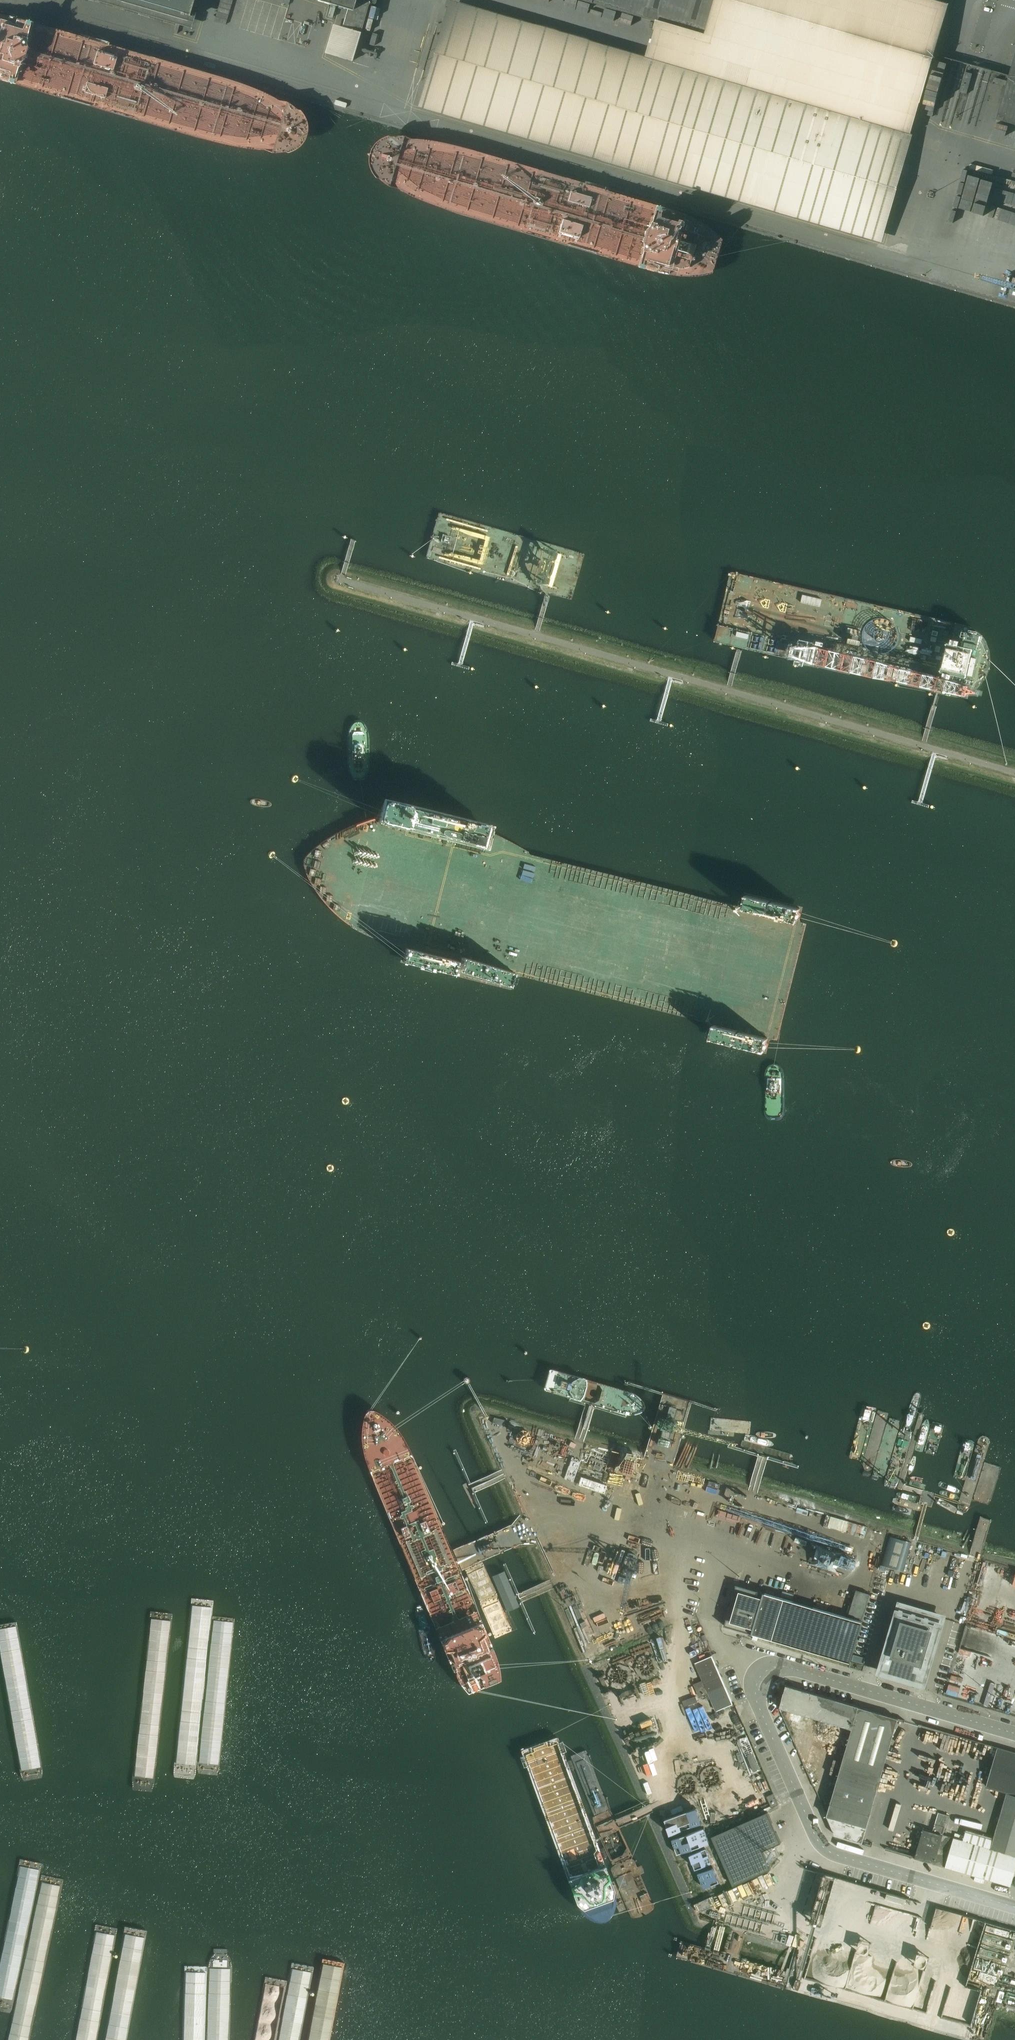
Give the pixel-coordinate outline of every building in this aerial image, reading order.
[(190,29),(196,8),(191,6),(192,0),(92,0),(190,29)] [(369,0),(317,0),(347,9),(333,56),(350,61),(368,3),(369,0)] [(714,0),(582,0),(703,35),(714,0)] [(703,35),(794,61),(809,10),(936,46),(948,4),(935,0),(714,0),(703,35)] [(995,119),(1014,125),(1014,52),(995,119)] [(1000,197),(1014,200),(1014,178),(956,165),(950,189),(953,190),(949,207),(958,209),(958,206),(969,208),(969,209),(995,215),(1000,197)] [(682,1480),(679,1491),(706,1497),(708,1486),(682,1480)] [(829,1526),(848,1532),(851,1522),(832,1516),(829,1526)] [(890,1537),(882,1566),(903,1572),(912,1543),(890,1537)] [(725,1625),(724,1626),(743,1631),(753,1634),(851,1663),(851,1662),(863,1622),(765,1593),(736,1585),(736,1586),(725,1625)] [(901,1606),(882,1671),(923,1683),(929,1664),(942,1619),(942,1618),(901,1606)] [(717,1711),(733,1704),(712,1657),(696,1664),(696,1665),(697,1665),(704,1681),(695,1685),(700,1697),(709,1693),(717,1711)] [(952,1674),(948,1693),(959,1696),(963,1677),(952,1674)] [(780,1708),(791,1712),(787,1723),(792,1722),(799,1738),(809,1741),(815,1719),(852,1729),(827,1816),(833,1830),(836,1835),(863,1843),(899,1719),(872,1711),(859,1707),(786,1686),(780,1708)] [(994,1839),(991,1849),(1014,1856),(1014,1753),(998,1748),(987,1787),(1008,1793),(994,1839)] [(774,1794),(767,1797),(772,1808),(774,1807),(775,1809),(778,1807),(778,1806),(779,1805),(774,1794)] [(764,1803),(746,1810),(750,1819),(767,1812),(764,1803)] [(924,1829),(916,1858),(935,1864),(943,1835),(949,1816),(938,1812),(932,1832),(924,1829)] [(768,1813),(712,1837),(734,1886),(771,1869),(763,1851),(781,1843),(768,1813)] [(946,1867),(1011,1886),(1014,1872),(1014,1856),(991,1849),(994,1839),(966,1831),(963,1841),(955,1838),(946,1867)] [(943,1835),(935,1864),(946,1867),(955,1838),(943,1835)] [(720,1861),(713,1847),(696,1855),(703,1869),(720,1861)] [(816,1874),(807,1912),(815,1913),(820,1892),(824,1893),(827,1881),(825,1880),(826,1876),(816,1874)] [(732,1932),(729,1951),(739,1953),(742,1933),(732,1932)]
